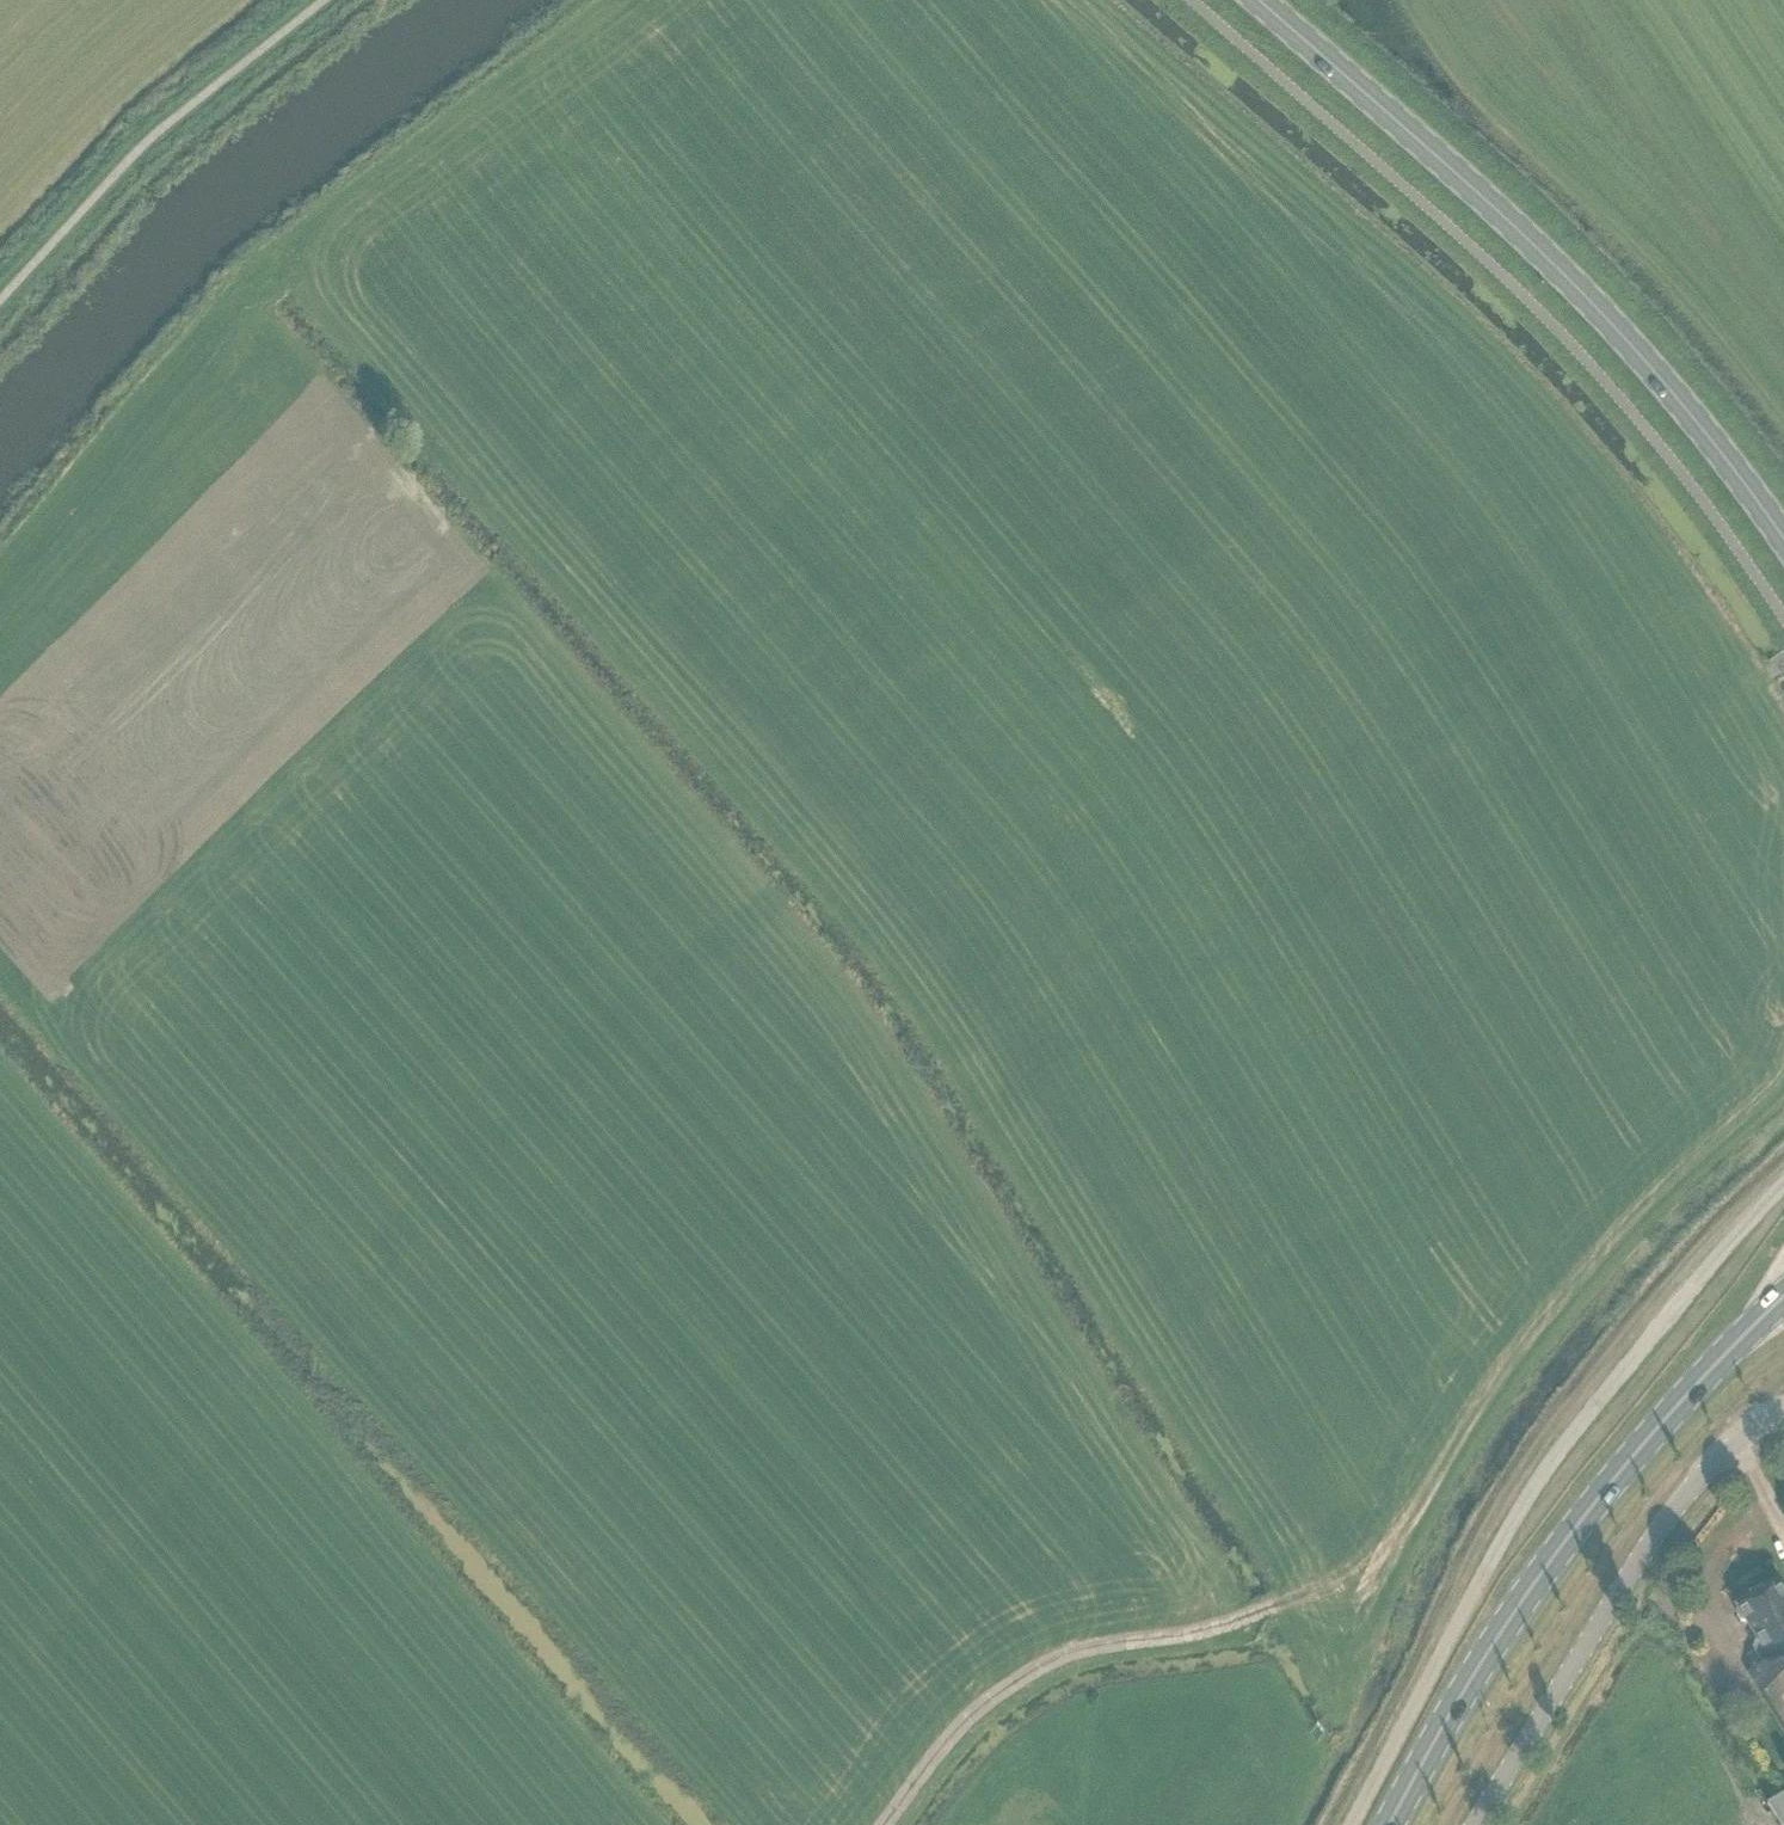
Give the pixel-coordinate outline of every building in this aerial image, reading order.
[(1737,1617),(1741,1624),(1747,1624),(1758,1641),(1754,1650),(1764,1666),(1749,1676),(1783,1733),(1783,1595),(1777,1585),(1738,1610),(1739,1612),(1737,1617)] [(1768,1806),(1780,1824),(1783,1824),(1783,1797),(1768,1806)]
